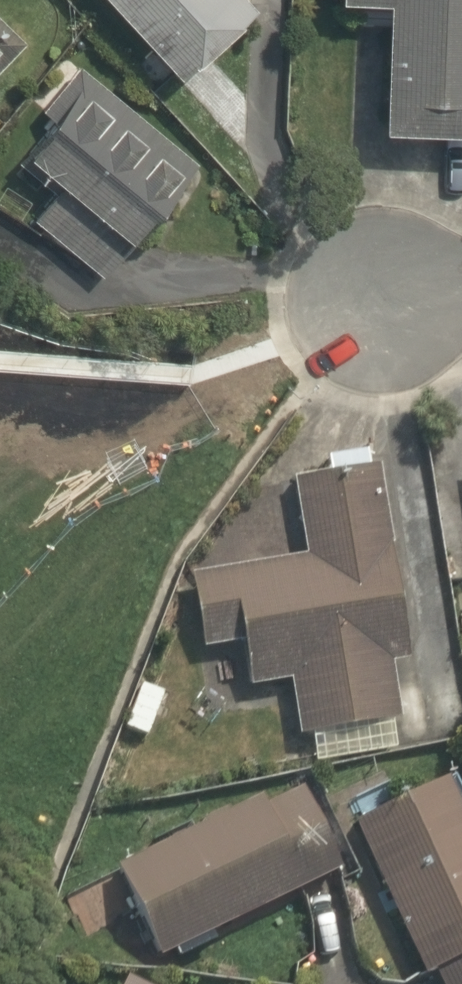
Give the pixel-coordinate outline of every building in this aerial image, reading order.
[(249,0),(109,0),(188,87),(264,17),(249,0)] [(338,11),(395,15),(387,144),(461,148),(461,0),(338,0),(338,11)] [(59,196),(34,227),(109,287),(163,220),(60,136),(31,173),(59,196)] [(304,737),(405,727),(399,656),(419,654),(402,469),(305,478),(312,548),(206,557),(215,655),(250,651),(254,688),(299,683),(304,737)] [(430,980),(449,972),(455,983),(461,983),(461,784),(361,831),(430,980)] [(359,872),(320,787),(130,875),(169,961),(359,872)]
